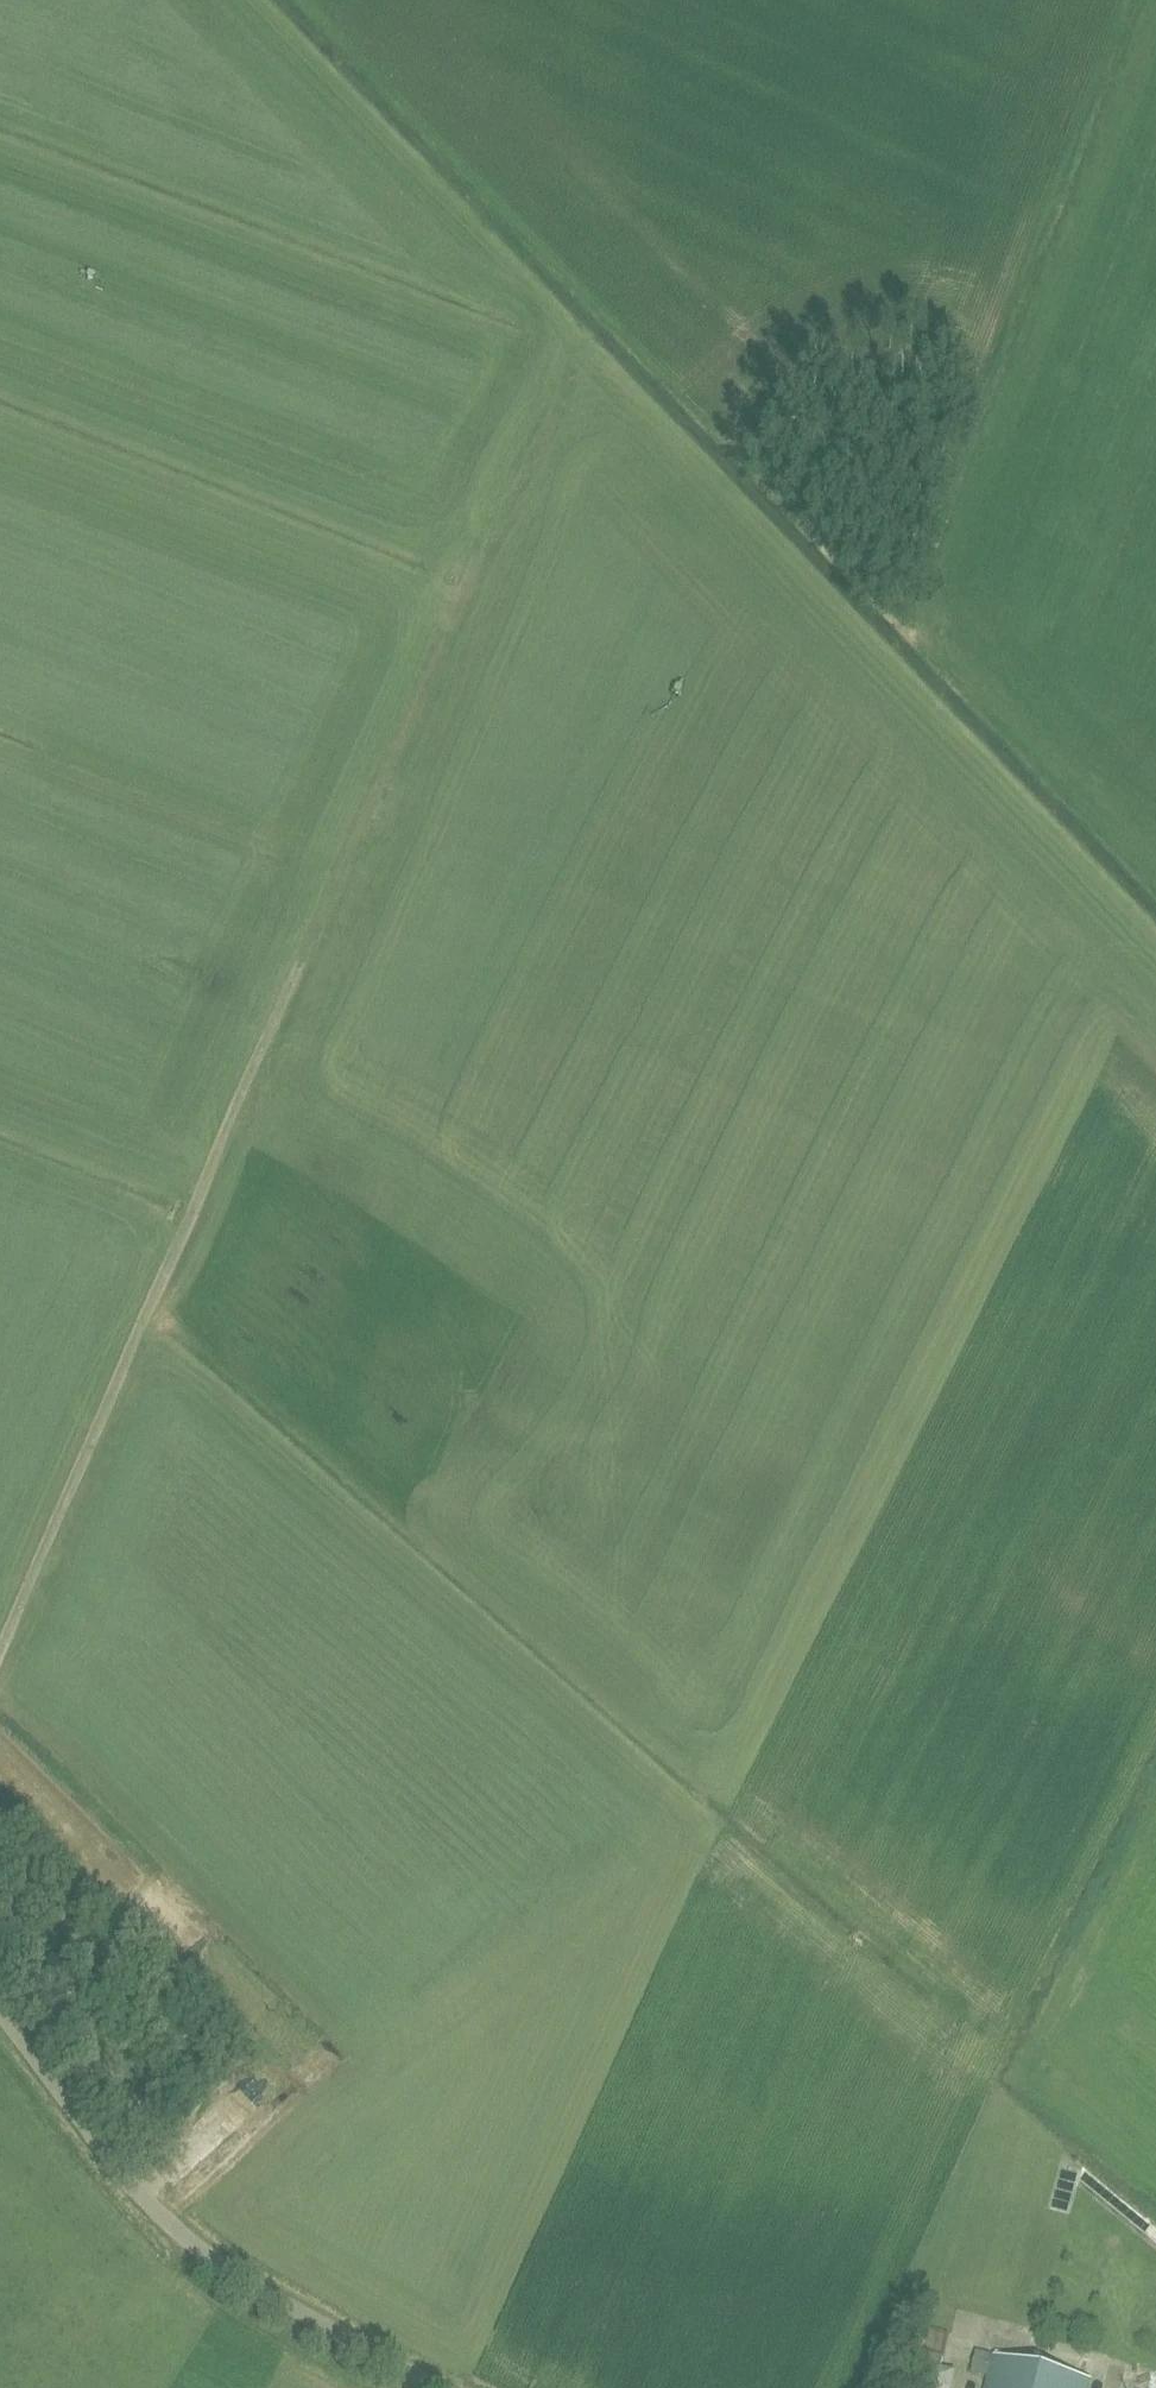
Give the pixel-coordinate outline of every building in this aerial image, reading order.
[(1091,2382),(994,2358),(987,2387),(1090,2387),(1091,2382)] [(920,2387),(950,2387),(954,2373),(925,2366),(920,2387)]
